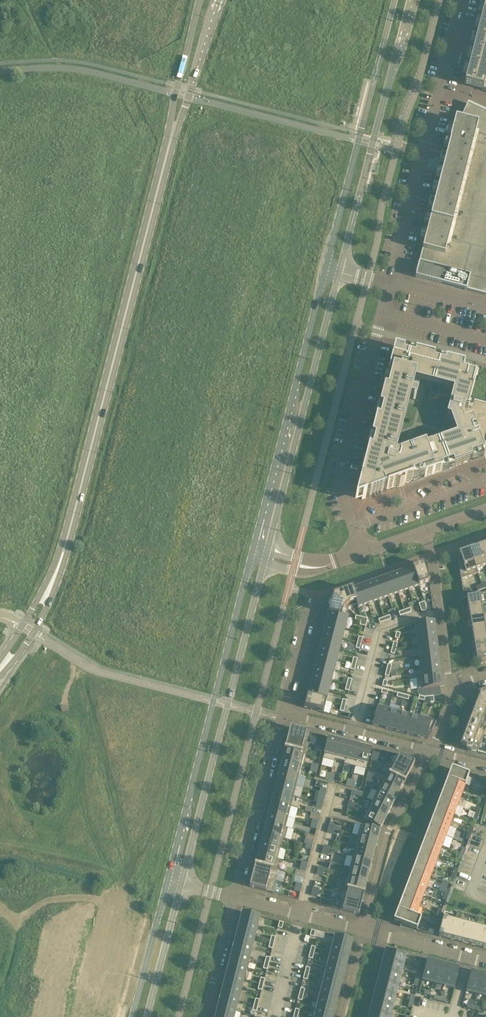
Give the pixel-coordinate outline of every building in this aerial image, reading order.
[(464,83),(485,92),(485,0),(475,40),(472,51),(464,83)] [(435,200),(434,204),(415,278),(485,296),(485,112),(468,103),(449,143),(435,200)] [(467,374),(462,373),(464,366),(394,348),(358,489),(362,500),(397,487),(400,486),(403,485),(463,464),(466,462),(469,461),(471,461),(470,458),(483,453),(485,442),(485,404),(470,400),(476,377),(477,377),(477,376),(467,374)] [(469,368),(467,374),(477,376),(478,370),(469,367),(468,368),(469,368)] [(323,490),(336,491),(337,478),(325,476),(323,490)] [(340,493),(329,495),(334,524),(346,521),(340,493)] [(469,550),(476,569),(485,566),(485,565),(479,547),(469,550)] [(469,550),(458,554),(458,555),(457,555),(457,556),(461,579),(478,573),(476,569),(469,550)] [(427,563),(412,568),(419,586),(429,583),(426,574),(428,573),(427,563)] [(412,568),(402,571),(409,590),(419,586),(412,568)] [(402,571),(392,575),(398,594),(409,590),(402,571)] [(392,575),(381,579),(388,597),(398,594),(392,575)] [(381,579),(371,582),(378,601),(388,597),(381,579)] [(371,582),(361,586),(368,605),(378,601),(371,582)] [(361,586),(351,590),(355,602),(357,608),(368,605),(361,586)] [(351,590),(333,596),(346,608),(349,604),(355,602),(351,590)] [(476,597),(466,598),(468,609),(485,606),(485,595),(476,597)] [(333,596),(328,613),(341,617),(342,612),(346,608),(333,596)] [(468,609),(469,619),(485,616),(485,606),(468,609)] [(328,613),(326,624),(345,629),(347,618),(341,617),(328,613)] [(471,629),(485,627),(485,616),(469,619),(471,629)] [(434,622),(414,624),(416,635),(435,633),(434,622)] [(326,624),(323,634),(342,639),(345,629),(326,624)] [(471,629),(473,639),(485,637),(485,627),(471,629)] [(435,633),(416,635),(417,646),(437,644),(435,633)] [(323,634),(320,645),(339,650),(342,639),(323,634)] [(473,639),(474,650),(485,648),(485,637),(473,639)] [(437,644),(417,646),(418,657),(438,655),(437,644)] [(320,645),(318,655),(337,660),(339,650),(320,645)] [(485,662),(485,648),(474,650),(476,663),(477,664),(478,664),(478,665),(479,665),(479,664),(485,662)] [(318,655),(315,666),(334,671),(337,660),(318,655)] [(438,655),(418,657),(420,668),(439,666),(438,655)] [(315,666),(312,676),(331,681),(334,671),(315,666)] [(439,666),(420,668),(421,678),(421,679),(441,677),(439,666)] [(312,676),(310,687),(329,692),(331,681),(312,676)] [(421,678),(416,679),(417,689),(418,690),(423,690),(440,688),(442,687),(441,677),(421,679),(421,678)] [(310,687),(307,697),(326,702),(329,692),(310,687)] [(478,697),(475,705),(485,709),(485,691),(480,693),(480,694),(479,694),(479,695),(478,697)] [(307,697),(304,708),(323,713),(326,702),(307,697)] [(475,705),(471,715),(485,721),(485,709),(475,705)] [(373,725),(372,727),(383,729),(388,710),(378,708),(377,707),(373,725)] [(388,710),(383,729),(394,732),(399,713),(398,713),(389,710),(388,710)] [(399,713),(394,732),(404,735),(409,716),(399,713)] [(471,715),(467,725),(485,732),(485,729),(485,721),(471,715)] [(409,716),(404,735),(415,737),(420,718),(409,716)] [(420,718),(415,737),(426,740),(428,731),(431,732),(436,723),(420,718)] [(485,732),(467,725),(464,735),(481,742),(485,732)] [(290,728),(287,739),(306,743),(309,733),(290,728)] [(481,742),(464,735),(460,746),(477,752),(481,742)] [(328,737),(323,759),(334,762),(335,760),(334,759),(339,740),(328,737)] [(283,750),(285,751),(285,750),(304,755),(306,756),(309,744),(306,743),(287,739),(285,748),(284,748),(283,750)] [(335,760),(344,762),(345,762),(349,743),(339,740),(334,759),(335,760)] [(344,764),(355,767),(360,746),(349,743),(345,762),(344,762),(344,764)] [(371,748),(360,746),(355,767),(365,770),(371,748)] [(301,765),(304,755),(285,750),(285,751),(282,760),(301,765)] [(409,773),(414,763),(396,755),(392,764),(409,773)] [(301,765),(282,760),(279,771),(299,776),(301,765)] [(392,764),(387,773),(404,782),(405,782),(409,773),(392,764)] [(465,786),(469,776),(451,769),(450,769),(448,774),(449,775),(447,779),(465,786)] [(296,786),(299,776),(279,771),(277,781),(296,786)] [(386,774),(382,782),(399,791),(403,783),(404,784),(405,782),(404,782),(387,773),(387,774),(386,774)] [(447,779),(447,780),(446,779),(444,784),(445,785),(443,789),(461,796),(465,786),(447,779)] [(277,781),(274,792),(293,797),(296,786),(277,781)] [(382,782),(377,792),(394,801),(399,791),(382,782)] [(443,789),(443,790),(442,790),(440,794),(441,795),(440,799),(457,806),(461,796),(443,789)] [(291,807),(293,797),(274,792),(271,802),(291,807)] [(394,801),(377,792),(372,801),(390,810),(394,801)] [(440,799),(439,800),(438,800),(437,805),(436,810),(453,816),(457,806),(440,799)] [(372,801),(367,810),(385,819),(390,810),(372,801)] [(269,813),(288,818),(291,807),(271,802),(269,813)] [(385,819),(367,810),(362,820),(380,829),(385,819)] [(436,810),(435,810),(433,815),(434,815),(432,820),(449,826),(453,816),(436,810)] [(269,813),(266,823),(285,828),(288,818),(269,813)] [(430,825),(428,830),(445,836),(452,839),(456,829),(449,827),(449,826),(432,820),(431,820),(429,825),(430,825)] [(266,823),(263,834),(283,839),(282,839),(285,840),(288,828),(285,828),(266,823)] [(358,836),(377,841),(379,830),(360,825),(358,836)] [(426,835),(424,840),(442,846),(449,849),(452,839),(445,837),(445,836),(428,830),(427,830),(425,835),(426,835)] [(280,849),(282,839),(283,839),(263,834),(261,844),(280,849)] [(355,847),(374,851),(377,841),(358,836),(355,847)] [(424,840),(423,840),(421,845),(422,845),(420,850),(438,857),(442,846),(424,840)] [(277,859),(280,849),(261,844),(258,855),(277,859)] [(352,857),(371,862),(374,851),(355,847),(352,857)] [(420,850),(419,850),(417,855),(418,856),(417,860),(434,867),(438,857),(420,850)] [(277,859),(258,855),(255,865),(277,870),(280,860),(277,859)] [(349,868),(368,873),(371,862),(352,857),(349,868)] [(413,870),(430,877),(434,867),(417,860),(416,860),(415,860),(413,865),(414,866),(413,870)] [(255,865),(254,864),(254,867),(252,876),(276,882),(279,871),(277,870),(255,865)] [(368,873),(349,868),(347,878),(366,883),(368,873)] [(409,880),(426,887),(430,877),(413,870),(413,871),(412,870),(410,875),(411,876),(409,880)] [(276,882),(252,876),(249,887),(273,893),(276,882)] [(363,894),(363,893),(366,883),(347,878),(344,888),(344,889),(363,894)] [(422,897),(426,887),(409,880),(409,881),(408,880),(406,885),(407,886),(405,890),(422,897)] [(342,900),(361,904),(363,895),(364,895),(364,893),(363,893),(363,894),(344,889),(344,888),(342,888),(340,899),(342,900)] [(405,890),(405,891),(404,891),(402,896),(403,896),(401,900),(418,907),(422,897),(405,890)] [(342,900),(339,910),(358,915),(361,904),(342,900)] [(401,900),(401,901),(400,901),(398,906),(399,906),(397,911),(415,917),(418,907),(401,900)] [(416,930),(420,919),(415,917),(397,911),(396,911),(396,915),(393,921),(416,930)] [(242,912),(239,923),(257,927),(260,917),(242,912)] [(442,919),(438,936),(485,949),(485,930),(442,919)] [(257,927),(239,923),(236,933),(255,938),(257,927)] [(252,948),(255,938),(236,933),(233,944),(252,948)] [(334,936),(332,946),(350,951),(353,941),(334,936)] [(233,944),(231,954),(249,959),(252,948),(233,944)] [(332,946),(329,957),(347,962),(350,951),(332,946)] [(405,955),(386,950),(383,960),(403,965),(405,955)] [(246,970),(249,959),(231,954),(228,965),(246,970)] [(347,962),(329,957),(326,968),(345,972),(347,962)] [(380,971),(400,976),(403,965),(383,960),(380,971)] [(421,980),(432,983),(437,963),(427,960),(421,980)] [(448,966),(437,963),(432,983),(443,986),(448,966)] [(228,965),(225,975),(244,980),(246,970),(228,965)] [(448,966),(443,986),(454,988),(459,968),(448,966)] [(326,968),(323,978),(342,983),(345,972),(326,968)] [(378,981),(397,986),(400,976),(380,971),(378,981)] [(476,994),(481,974),(471,971),(465,991),(476,994)] [(485,997),(485,975),(481,974),(476,994),(485,997)] [(241,991),(244,980),(225,975),(223,986),(241,991)] [(339,993),(342,983),(323,978),(321,989),(339,993)] [(375,992),(395,997),(397,986),(378,981),(375,992)] [(241,991),(223,986),(220,996),(238,1001),(241,991)] [(321,989),(318,999),(336,1004),(339,993),(321,989)] [(375,992),(372,1003),(392,1008),(395,997),(375,992)] [(238,1001),(220,996),(217,1007),(236,1012),(238,1001)] [(334,1014),(336,1004),(318,999),(315,1010),(334,1014)] [(370,1013),(385,1016),(390,1016),(392,1008),(372,1003),(370,1013)] [(217,1007),(215,1016),(234,1016),(236,1012),(217,1007)]
